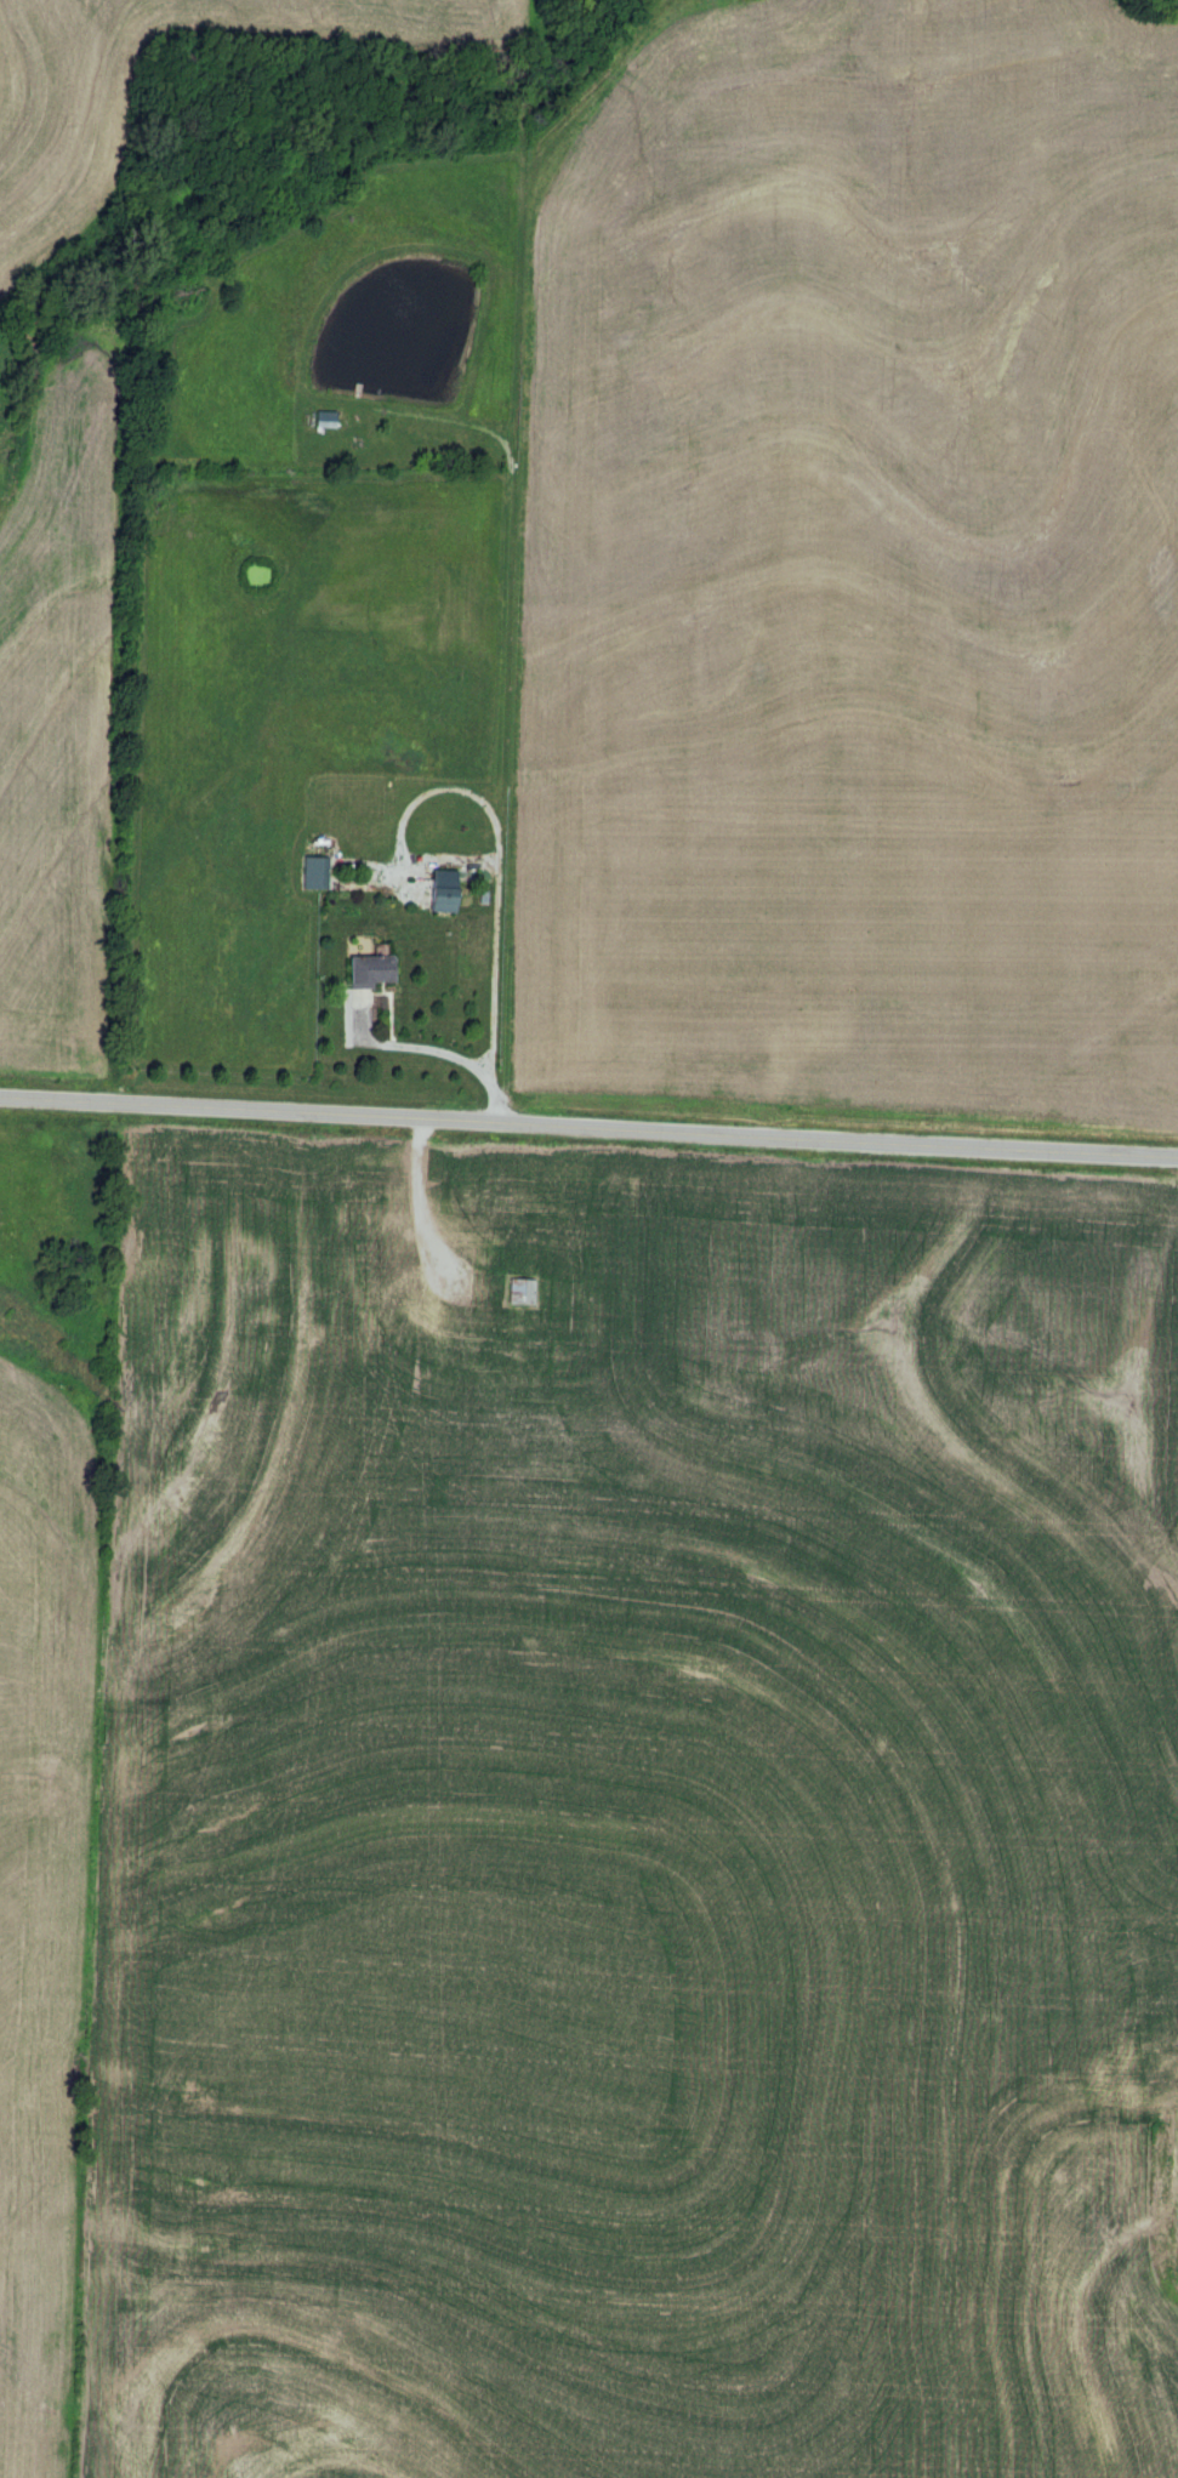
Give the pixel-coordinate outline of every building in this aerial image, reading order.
[(296,890),(322,890),(322,858),(296,858),(296,890)] [(455,872),(425,872),(425,913),(455,913),(455,872)] [(342,956),(342,986),(388,986),(388,956),(342,956)] [(531,1305),(531,1279),(505,1279),(505,1305),(531,1305)]
